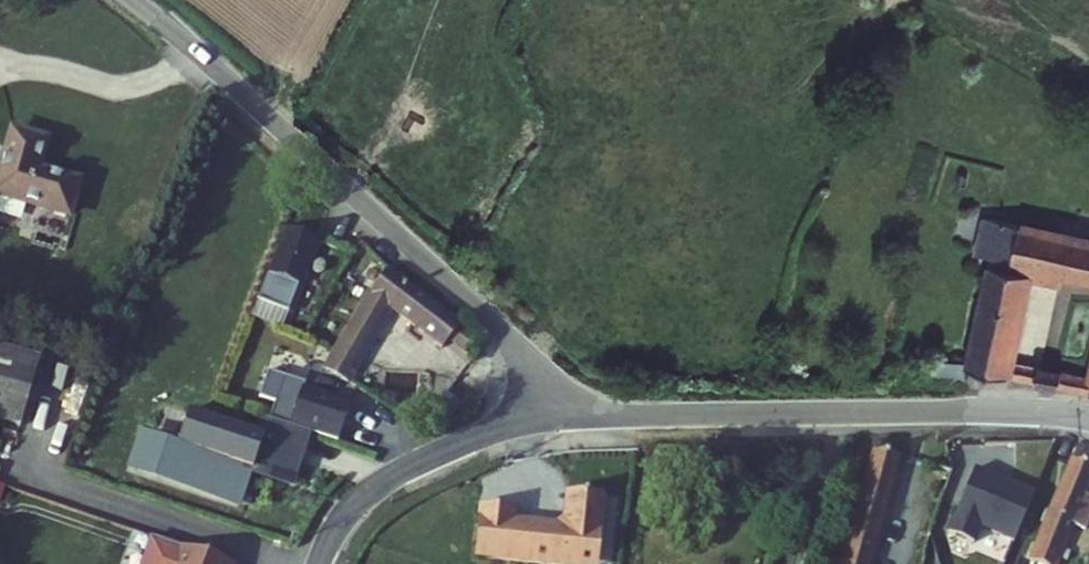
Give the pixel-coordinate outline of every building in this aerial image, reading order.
[(66,221),(78,188),(37,174),(47,146),(15,135),(0,180),(0,199),(66,221)] [(972,248),(987,252),(996,215),(980,211),(972,248)] [(1088,391),(1088,370),(1088,376),(1009,358),(1026,281),(1056,287),(1060,268),(1088,275),(1088,236),(996,215),(987,252),(961,364),(1088,391)] [(313,242),(282,229),(253,301),(284,313),(313,242)] [(352,319),(332,355),(350,368),(387,303),(439,345),(453,327),(386,273),(376,285),(372,283),(362,301),(348,294),(338,311),(352,319)] [(22,428),(43,362),(0,349),(0,421),(22,428)] [(323,371),(342,382),(350,368),(332,355),(323,371)] [(927,362),(927,380),(958,381),(961,364),(927,362)] [(283,404),(277,421),(319,435),(345,444),(356,411),(330,402),(332,397),(311,390),(313,385),(276,373),(267,399),(283,404)] [(277,421),(276,420),(269,439),(196,414),(185,446),(195,449),(193,454),(151,440),(141,469),(239,502),(249,473),(243,471),(245,466),(260,471),(261,469),(289,478),(295,462),(307,466),(316,437),(318,438),(319,435),(277,421)] [(1021,560),(1032,563),(1048,563),(1066,524),(1080,531),(1088,510),(1088,503),(1078,498),(1088,471),(1088,452),(1071,444),(1021,560)] [(899,459),(873,452),(864,488),(852,485),(846,511),(856,514),(842,563),(870,563),(899,459)] [(1008,537),(1028,491),(969,466),(942,528),(967,539),(975,522),(1008,537)] [(1,502),(9,479),(0,476),(0,502),(1,502)] [(477,507),(470,556),(534,563),(592,563),(600,500),(563,495),(560,521),(549,527),(509,522),(510,511),(477,507)] [(186,547),(181,563),(236,563),(186,547)]
